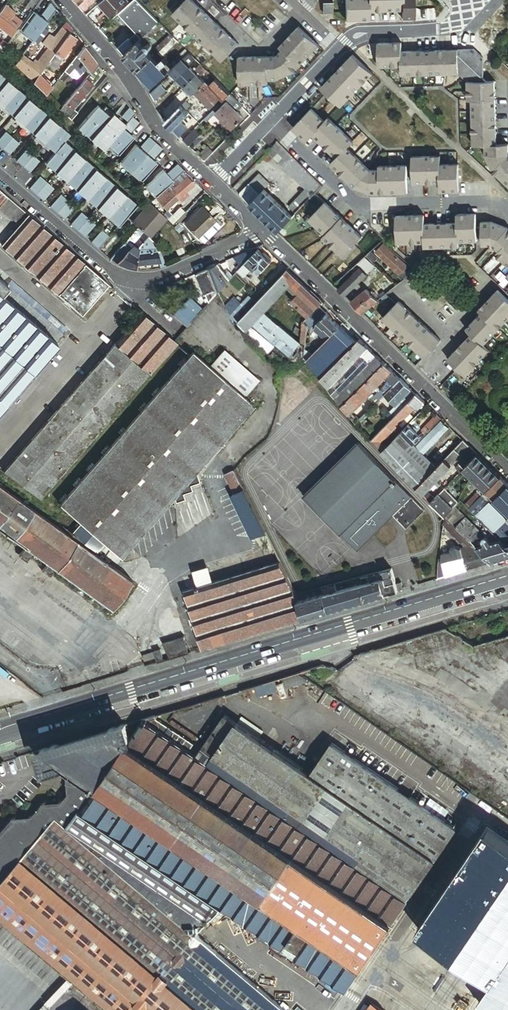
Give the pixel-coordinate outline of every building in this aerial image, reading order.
[(26,6),(30,9),(31,11),(33,9),(39,0),(30,0),(26,6)] [(83,12),(96,1),(95,0),(87,0),(85,1),(79,7),(83,12)] [(108,12),(112,16),(121,9),(113,0),(105,0),(100,4),(108,12)] [(121,9),(129,2),(127,0),(113,0),(121,9)] [(118,50),(124,56),(139,43),(145,37),(160,24),(137,0),(135,0),(119,14),(137,34),(132,38),(132,37),(118,50)] [(191,0),(187,0),(172,15),(181,23),(197,6),(191,0)] [(369,0),(346,0),(346,19),(353,19),(353,16),(362,16),(362,19),(369,19),(369,10),(369,0)] [(369,10),(376,10),(376,7),(395,7),(395,9),(402,9),(402,4),(402,0),(369,0),(369,10)] [(413,0),(402,0),(402,4),(402,9),(402,18),(414,18),(413,0)] [(332,2),(323,2),(323,11),(332,11),(332,2)] [(12,8),(6,3),(4,6),(13,13),(15,11),(12,8)] [(33,41),(57,8),(49,3),(40,15),(35,11),(22,30),(20,32),(33,41)] [(108,12),(100,4),(98,6),(106,14),(108,12)] [(22,20),(13,13),(4,6),(0,11),(0,14),(16,27),(22,20)] [(205,13),(197,6),(181,23),(189,31),(205,13)] [(19,28),(22,30),(35,11),(33,9),(31,11),(19,28)] [(214,21),(205,13),(189,31),(197,39),(214,21)] [(16,27),(0,14),(0,26),(2,28),(10,34),(16,27)] [(222,29),(214,21),(197,39),(205,46),(222,29)] [(69,23),(63,27),(70,32),(73,28),(69,23)] [(154,35),(163,27),(160,24),(145,37),(148,39),(153,34),(154,35)] [(50,45),(57,51),(70,32),(63,27),(51,44),(50,45)] [(316,44),(299,27),(292,34),(310,50),(316,44)] [(230,37),(222,29),(205,46),(214,54),(230,37)] [(57,51),(55,52),(63,58),(78,38),(70,32),(57,51)] [(158,53),(174,38),(171,34),(155,49),(158,53)] [(292,34),(286,41),(304,57),(310,50),(292,34)] [(238,45),(230,37),(214,54),(222,62),(238,45)] [(162,58),(178,42),(174,38),(158,53),(162,58)] [(8,42),(6,40),(4,42),(2,40),(0,42),(0,47),(3,50),(8,42)] [(45,52),(50,45),(51,44),(45,40),(39,48),(45,52)] [(280,47),(283,50),(298,64),(304,57),(286,41),(280,47)] [(378,65),(401,64),(401,49),(401,41),(377,41),(378,65)] [(144,48),(139,43),(124,56),(138,72),(153,58),(148,53),(151,51),(151,50),(151,49),(151,48),(150,47),(150,46),(149,46),(148,46),(147,46),(144,48)] [(316,44),(310,50),(313,53),(319,46),(316,44)] [(43,55),(50,60),(52,56),(55,52),(57,51),(50,45),(45,52),(43,55)] [(85,45),(77,55),(84,63),(88,68),(91,72),(98,64),(85,45)] [(457,72),(457,47),(401,49),(401,64),(401,73),(457,72)] [(457,47),(457,72),(467,80),(470,80),(484,80),(482,55),(473,47),(457,47)] [(182,60),(189,53),(186,50),(179,57),(179,58),(172,65),(174,68),(182,60)] [(283,50),(276,57),(277,81),(293,73),(298,64),(283,50)] [(310,50),(304,57),(306,59),(313,53),(310,50)] [(55,52),(52,56),(60,62),(63,58),(55,52)] [(190,68),(197,61),(189,53),(182,60),(190,68)] [(370,69),(352,53),(346,59),(363,76),(370,69)] [(18,62),(38,76),(40,73),(43,69),(24,54),(18,62)] [(77,55),(70,63),(77,72),(84,63),(77,55)] [(52,56),(50,60),(57,66),(60,62),(52,56)] [(249,57),(239,58),(240,82),(249,81),(249,57)] [(258,57),(249,57),(249,81),(258,81),(258,57)] [(267,57),(258,57),(258,81),(268,81),(267,57)] [(276,57),(267,57),(268,81),(277,81),(276,57)] [(304,57),(298,64),(300,66),(306,59),(304,57)] [(158,64),(153,58),(138,72),(153,88),(167,74),(162,68),(168,63),(164,59),(158,64)] [(363,76),(346,59),(340,66),(357,83),(363,76)] [(50,60),(46,64),(54,70),(57,66),(50,60)] [(182,60),(174,68),(171,71),(175,76),(177,78),(179,79),(190,68),(182,60)] [(34,81),(38,76),(18,62),(17,64),(34,81)] [(80,76),(88,68),(84,63),(77,72),(70,63),(60,77),(66,81),(70,75),(77,81),(80,76)] [(197,75),(204,68),(202,66),(197,71),(195,69),(193,71),(197,75)] [(357,83),(340,66),(333,73),(351,89),(357,83)] [(190,68),(179,79),(186,87),(197,75),(193,71),(190,68)] [(205,83),(200,78),(207,71),(204,68),(197,75),(186,87),(193,94),(196,92),(205,83)] [(372,72),(370,69),(363,76),(366,78),(372,72)] [(0,71),(0,106),(9,114),(11,111),(17,117),(15,119),(30,132),(32,130),(38,134),(35,137),(50,150),(52,147),(56,150),(65,140),(71,133),(0,71)] [(205,82),(212,76),(207,71),(200,78),(205,83),(205,82)] [(40,73),(38,76),(34,81),(45,92),(46,94),(52,87),(52,86),(40,73)] [(351,89),(333,73),(327,79),(344,96),(351,89)] [(209,86),(216,80),(212,76),(205,82),(209,86)] [(366,78),(363,76),(357,83),(359,85),(366,78)] [(86,78),(83,81),(91,88),(94,84),(86,78)] [(344,96),(327,79),(321,86),(338,103),(344,96)] [(471,132),(472,143),(484,143),(496,143),(494,79),(484,80),(470,80),(470,98),(471,110),(471,132)] [(226,100),(231,95),(216,80),(209,86),(205,82),(205,83),(196,92),(199,95),(211,108),(221,98),(224,101),(226,100)] [(83,81),(77,88),(85,95),(91,88),(83,81)] [(359,85),(357,83),(351,89),(353,92),(359,85)] [(161,86),(150,95),(155,103),(166,92),(161,86)] [(183,90),(190,97),(193,94),(186,87),(183,90)] [(77,88),(66,102),(74,109),(85,95),(77,88)] [(353,92),(351,89),(344,96),(347,98),(353,92)] [(193,94),(190,97),(192,99),(193,101),(199,95),(196,92),(193,94)] [(214,111),(205,120),(207,122),(216,113),(222,120),(226,123),(232,130),(244,118),(246,120),(251,115),(247,111),(246,112),(234,99),(235,99),(231,95),(226,100),(224,101),(214,111)] [(340,105),(347,98),(344,96),(338,103),(340,105)] [(214,111),(224,101),(221,98),(211,108),(214,111)] [(51,101),(71,119),(61,109),(52,100),(51,101)] [(74,109),(66,102),(61,109),(71,119),(77,112),(74,109)] [(190,106),(186,102),(182,106),(186,110),(190,106)] [(124,127),(98,104),(79,127),(105,149),(107,146),(124,127)] [(133,115),(136,112),(130,105),(122,115),(128,121),(133,115)] [(186,110),(182,106),(166,123),(173,130),(181,122),(186,117),(189,113),(186,110)] [(311,108),(309,110),(315,116),(317,114),(311,108)] [(315,116),(309,110),(292,128),(299,134),(315,116)] [(324,120),(317,114),(315,116),(322,123),(324,120)] [(135,136),(131,132),(140,121),(133,115),(128,121),(124,126),(124,127),(107,146),(118,155),(135,136)] [(128,121),(122,115),(119,122),(124,126),(128,121)] [(315,116),(299,134),(305,140),(311,134),(322,123),(315,116)] [(336,124),(328,116),(324,120),(322,123),(311,134),(317,139),(319,136),(321,139),(336,124)] [(181,122),(173,130),(180,137),(188,130),(181,122)] [(321,139),(319,141),(324,146),(326,144),(329,147),(344,131),(336,124),(321,139)] [(187,145),(189,146),(201,135),(195,129),(183,141),(187,145)] [(6,131),(0,138),(0,145),(10,153),(20,142),(6,131)] [(352,139),(344,131),(329,147),(333,150),(331,152),(336,157),(346,146),(352,139)] [(158,162),(154,158),(163,148),(151,135),(141,147),(137,143),(120,163),(141,181),(158,162)] [(138,203),(65,140),(56,150),(50,157),(53,160),(49,164),(64,177),(68,173),(74,178),(70,182),(85,195),(88,191),(94,196),(91,200),(105,213),(109,209),(115,214),(111,218),(119,225),(138,203)] [(282,167),(292,156),(278,142),(268,153),(282,167)] [(485,153),(492,170),(507,152),(507,142),(496,143),(484,143),(485,153)] [(354,153),(346,146),(336,157),(330,163),(335,168),(336,166),(340,169),(354,153)] [(30,171),(40,160),(27,148),(17,160),(30,171)] [(199,157),(204,161),(213,153),(208,148),(199,157)] [(507,152),(492,170),(507,185),(507,152)] [(362,161),(354,153),(340,169),(343,172),(341,174),(346,178),(362,161)] [(292,156),(282,167),(306,191),(312,197),(323,186),(292,156)] [(412,158),(412,182),(421,182),(421,158),(412,158)] [(430,158),(421,158),(421,182),(431,182),(430,158)] [(439,158),(430,158),(431,182),(440,182),(440,166),(440,163),(439,158)] [(369,168),(362,161),(346,178),(353,185),(357,187),(358,184),(362,186),(369,168)] [(156,197),(185,170),(179,163),(168,173),(164,169),(146,186),(156,197)] [(449,166),(440,166),(440,182),(440,190),(449,190),(449,166)] [(458,166),(449,166),(449,190),(458,190),(458,166)] [(378,168),(379,192),(388,191),(388,167),(378,168)] [(397,167),(388,167),(388,191),(397,191),(397,167)] [(406,167),(397,167),(397,191),(407,191),(406,167)] [(378,168),(369,168),(362,186),(367,187),(366,190),(370,192),(379,192),(378,168)] [(195,185),(184,173),(157,198),(167,209),(179,199),(182,202),(189,195),(186,192),(195,185)] [(43,200),(54,187),(40,175),(29,188),(43,200)] [(269,185),(259,176),(250,185),(260,194),(265,188),(269,185)] [(249,186),(239,196),(249,205),(259,195),(249,186)] [(259,195),(249,205),(278,233),(293,217),(294,216),(265,188),(260,194),(259,195)] [(312,197),(306,191),(290,207),(296,213),(312,197)] [(64,218),(75,206),(61,193),(50,206),(64,218)] [(22,208),(8,196),(0,205),(0,210),(12,220),(13,218),(22,208)] [(333,208),(325,201),(309,219),(316,225),(333,208)] [(149,236),(150,236),(151,235),(148,233),(154,226),(157,228),(166,217),(150,203),(133,222),(139,227),(144,231),(149,236)] [(199,236),(216,219),(203,205),(185,222),(199,236)] [(19,224),(28,214),(22,208),(13,218),(19,224)] [(175,222),(184,213),(180,208),(170,217),(175,222)] [(341,216),(333,208),(316,225),(323,232),(325,234),(341,216)] [(96,224),(82,211),(71,224),(85,236),(96,224)] [(475,212),(457,213),(457,221),(457,237),(476,236),(475,212)] [(82,314),(109,284),(28,214),(19,224),(13,231),(10,234),(1,245),(82,314)] [(405,214),(396,215),(396,239),(405,239),(405,214)] [(423,214),(405,214),(405,239),(424,238),(423,222),(423,214)] [(347,221),(341,216),(325,234),(330,239),(347,221)] [(205,242),(224,223),(218,217),(216,219),(199,236),(205,242)] [(480,220),(476,239),(481,243),(491,242),(498,250),(507,239),(507,227),(507,226),(504,228),(498,225),(491,223),(490,220),(480,220)] [(499,223),(490,220),(491,223),(498,225),(504,228),(507,226),(499,223)] [(354,228),(347,221),(330,239),(338,246),(354,228)] [(457,221),(423,222),(424,238),(424,241),(424,246),(458,245),(457,237),(457,221)] [(151,235),(157,228),(154,226),(148,233),(151,235)] [(139,237),(144,231),(139,227),(126,241),(131,246),(139,237)] [(362,235),(354,228),(338,246),(345,253),(362,235)] [(110,236),(102,229),(91,242),(99,248),(110,236)] [(144,241),(149,236),(144,231),(139,237),(144,241)] [(325,234),(323,232),(321,235),(328,241),(330,239),(325,234)] [(161,262),(164,262),(156,242),(150,236),(149,236),(144,241),(140,246),(139,253),(157,251),(161,262)] [(140,246),(144,241),(139,237),(131,246),(117,263),(129,267),(136,269),(137,265),(139,253),(140,246)] [(338,246),(330,239),(328,241),(335,248),(338,246)] [(498,250),(495,253),(507,265),(507,239),(498,250)] [(131,246),(126,241),(110,259),(117,263),(131,246)] [(393,252),(383,243),(375,251),(385,260),(393,252)] [(345,253),(338,246),(335,248),(343,255),(345,253)] [(251,257),(255,252),(252,248),(234,258),(242,267),(245,264),(251,257)] [(258,249),(255,252),(251,257),(256,262),(260,265),(264,269),(271,261),(264,255),(258,249)] [(139,253),(137,265),(158,262),(161,262),(157,251),(139,253)] [(385,260),(400,275),(408,267),(393,252),(385,260)] [(264,255),(271,261),(273,259),(265,253),(264,255)] [(256,262),(251,257),(245,264),(249,267),(252,263),(254,264),(256,262)] [(250,268),(258,275),(264,269),(260,265),(257,268),(254,264),(252,263),(249,267),(250,268)] [(242,267),(238,271),(243,276),(250,268),(249,267),(245,264),(242,267)] [(218,293),(229,281),(227,279),(217,265),(209,268),(216,288),(218,293)] [(400,275),(397,277),(402,281),(412,271),(408,267),(400,275)] [(206,293),(216,288),(209,268),(198,273),(206,293)] [(360,268),(338,290),(344,296),(367,275),(360,268)] [(8,285),(42,314),(47,309),(0,269),(0,278),(8,285)] [(298,278),(289,269),(280,278),(288,286),(289,287),(298,278)] [(1,293),(8,285),(0,278),(0,292),(1,293)] [(288,286),(280,278),(256,303),(253,306),(263,316),(264,315),(267,318),(270,315),(265,311),(278,298),(277,298),(288,286)] [(303,283),(298,278),(289,287),(295,292),(296,291),(295,291),(297,289),(303,283)] [(323,302),(303,283),(297,289),(313,304),(317,308),(319,305),(323,302)] [(8,285),(1,293),(57,342),(64,334),(59,329),(48,319),(42,314),(8,285)] [(210,303),(218,293),(216,288),(206,293),(210,303)] [(497,288),(478,308),(481,311),(466,327),(471,332),(448,357),(466,373),(489,349),(483,343),(498,327),(496,325),(507,312),(507,298),(497,288)] [(313,304),(297,289),(295,291),(296,291),(298,293),(311,306),(313,304)] [(351,303),(363,314),(379,301),(375,298),(370,293),(366,290),(351,303)] [(57,342),(1,293),(0,292),(0,408),(57,342)] [(304,313),(311,306),(298,293),(291,301),(304,313)] [(253,306),(256,303),(250,296),(242,304),(232,315),(238,322),(253,306)] [(199,315),(205,308),(191,297),(186,303),(199,315)] [(236,298),(226,308),(232,315),(242,304),(236,298)] [(423,356),(439,338),(398,300),(382,317),(423,356)] [(328,307),(323,302),(319,305),(324,310),(328,307)] [(192,323),(199,315),(186,303),(175,315),(188,327),(191,323),(192,323)] [(304,313),(308,317),(317,308),(313,304),(311,306),(304,313)] [(317,308),(308,317),(304,321),(308,325),(309,326),(324,310),(319,305),(317,308)] [(263,316),(253,306),(238,322),(247,332),(253,326),(263,316)] [(52,314),(47,309),(42,314),(48,319),(52,314)] [(496,325),(498,327),(507,317),(507,312),(496,325)] [(176,343),(142,313),(115,343),(149,373),(176,343)] [(326,327),(333,334),(340,326),(327,313),(318,322),(325,328),(326,327)] [(52,314),(48,319),(59,329),(64,324),(52,314)] [(259,328),(267,318),(264,315),(263,316),(253,326),(257,330),(259,328)] [(304,359),(305,346),(301,342),(270,315),(267,318),(259,328),(293,357),(291,359),(295,362),(304,359)] [(325,339),(326,340),(333,334),(326,327),(325,328),(318,322),(315,330),(325,339)] [(64,324),(59,329),(64,334),(69,329),(64,324)] [(253,326),(247,332),(251,336),(255,333),(257,330),(253,326)] [(326,340),(307,359),(321,378),(353,346),(357,342),(340,326),(333,334),(326,340)] [(301,336),(302,330),(295,327),(294,332),(301,338),(301,336)] [(293,357),(259,328),(257,330),(276,346),(291,359),(293,357)] [(276,346),(257,330),(255,333),(271,350),(276,346)] [(281,367),(286,365),(271,350),(255,333),(251,336),(281,367)] [(377,355),(360,338),(357,342),(353,346),(361,354),(369,362),(377,355)] [(61,503),(191,355),(176,343),(149,373),(149,374),(47,491),(61,503)] [(47,491),(149,374),(114,344),(2,471),(40,498),(47,491)] [(353,346),(321,378),(328,387),(333,382),(361,354),(353,346)] [(224,350),(210,366),(245,397),(259,380),(224,350)] [(210,366),(193,352),(191,355),(61,503),(78,518),(106,542),(122,556),(174,496),(197,470),(254,405),(245,397),(210,366)] [(352,380),(369,362),(361,354),(333,382),(340,392),(352,380)] [(385,362),(377,355),(369,362),(352,380),(360,388),(379,368),(385,362)] [(387,376),(392,370),(385,363),(380,368),(387,376)] [(379,368),(360,388),(342,405),(349,414),(386,376),(387,376),(380,368),(379,368)] [(394,384),(401,378),(392,370),(387,376),(386,376),(389,379),(394,384)] [(411,389),(401,378),(394,384),(386,392),(385,393),(393,401),(396,404),(411,389)] [(386,392),(394,384),(389,379),(387,380),(383,389),(386,392)] [(342,405),(360,388),(352,380),(340,392),(335,396),(342,405)] [(328,387),(335,396),(340,392),(333,382),(328,387)] [(375,404),(383,396),(379,392),(383,389),(380,386),(369,398),(375,404)] [(417,394),(411,389),(396,404),(393,407),(390,410),(389,411),(395,417),(410,402),(417,394)] [(417,394),(410,402),(416,408),(417,409),(425,402),(417,394)] [(382,402),(379,406),(387,414),(389,411),(390,410),(382,402)] [(416,408),(410,402),(395,417),(392,419),(387,425),(392,430),(393,431),(399,424),(410,413),(416,408)] [(389,411),(387,414),(392,419),(395,417),(389,411)] [(413,417),(410,413),(399,424),(403,427),(413,417)] [(441,418),(437,414),(423,429),(423,432),(426,434),(441,418)] [(407,456),(414,463),(429,449),(449,428),(442,421),(417,447),(407,456)] [(413,429),(408,424),(401,431),(402,432),(414,444),(421,437),(419,435),(417,433),(413,429)] [(392,430),(387,425),(375,437),(380,442),(381,441),(392,430)] [(382,442),(393,431),(392,430),(381,441),(382,442)] [(414,444),(402,432),(382,453),(411,482),(422,471),(414,463),(407,456),(417,447),(415,445),(414,444)] [(464,440),(460,436),(448,448),(453,452),(455,450),(464,440)] [(372,440),(382,451),(387,447),(382,442),(381,441),(380,442),(375,437),(372,440)] [(415,445),(422,438),(421,437),(414,444),(415,445)] [(469,445),(464,440),(455,450),(460,455),(469,445)] [(341,533),(396,480),(359,442),(304,495),(341,533)] [(422,471),(428,477),(442,462),(429,449),(414,463),(422,471)] [(478,454),(472,449),(463,458),(465,459),(469,464),(478,454)] [(453,452),(446,459),(452,465),(461,456),(460,455),(455,450),(453,452)] [(478,454),(469,464),(464,469),(476,481),(479,484),(483,488),(486,491),(500,476),(478,454)] [(442,462),(428,477),(417,488),(424,494),(427,491),(436,481),(439,479),(452,465),(446,459),(442,462)] [(469,464),(465,459),(456,468),(460,472),(464,469),(469,464)] [(193,489),(191,484),(201,481),(197,470),(174,496),(176,501),(186,498),(184,492),(193,489)] [(234,493),(244,488),(235,470),(225,474),(234,493)] [(417,488),(428,477),(422,471),(411,482),(417,488)] [(486,491),(494,499),(507,485),(507,484),(500,476),(486,491)] [(412,497),(396,480),(341,533),(357,550),(393,516),(412,497)] [(0,485),(0,530),(25,548),(32,553),(48,564),(55,570),(111,610),(132,580),(96,554),(66,533),(0,485)] [(494,499),(507,513),(507,485),(494,499)] [(266,532),(244,488),(234,493),(232,494),(253,536),(265,532),(266,532)] [(482,494),(486,491),(483,488),(481,490),(480,490),(465,505),(468,509),(482,494)] [(445,489),(439,494),(453,509),(455,507),(459,503),(445,489)] [(432,502),(434,499),(427,491),(424,494),(432,502)] [(439,494),(434,499),(432,502),(446,516),(453,509),(439,494)] [(491,503),(482,494),(468,509),(487,528),(493,533),(495,531),(504,522),(507,519),(491,503)] [(425,511),(412,497),(393,516),(406,530),(425,511)] [(453,509),(446,516),(456,526),(465,517),(455,507),(453,509)] [(456,526),(446,516),(444,528),(451,535),(450,536),(462,548),(463,553),(460,554),(464,558),(466,567),(474,564),(475,567),(482,565),(481,562),(482,562),(479,553),(482,552),(477,547),(471,541),(456,526)] [(465,517),(456,526),(471,541),(476,536),(480,532),(465,517)] [(106,542),(78,518),(66,533),(96,554),(106,542)] [(504,522),(495,531),(501,537),(507,530),(507,527),(504,522)] [(500,540),(493,533),(487,528),(482,533),(486,538),(487,538),(488,539),(492,543),(500,540)] [(486,538),(482,533),(478,538),(483,543),(483,542),(483,541),(483,540),(484,539),(485,538),(486,538)] [(476,536),(471,541),(477,547),(485,545),(483,543),(478,538),(476,536)] [(507,557),(507,548),(505,546),(500,540),(492,543),(488,539),(487,538),(486,538),(485,538),(484,539),(483,540),(483,541),(483,542),(483,543),(485,545),(477,547),(482,552),(492,562),(507,557)] [(20,555),(27,561),(32,553),(25,548),(20,555)] [(446,576),(467,570),(466,567),(464,558),(460,554),(455,548),(451,549),(452,552),(443,554),(442,562),(442,563),(446,576)] [(482,565),(492,562),(482,552),(479,553),(482,562),(481,562),(482,565)] [(194,573),(198,586),(258,568),(253,555),(194,573)] [(202,649),(303,619),(296,594),(280,562),(258,568),(198,586),(185,591),(202,649)] [(50,577),(55,570),(48,564),(42,571),(50,577)] [(391,568),(382,571),(382,572),(383,577),(386,579),(393,577),(394,577),(391,568)] [(394,581),(393,577),(386,579),(383,577),(382,572),(348,581),(349,584),(352,584),(351,583),(380,575),(381,578),(383,584),(394,581)] [(352,584),(352,586),(361,583),(381,578),(380,575),(351,583),(352,584)] [(361,583),(366,600),(385,594),(383,584),(381,578),(361,583)] [(322,587),(324,594),(347,587),(346,585),(345,581),(322,587)] [(398,590),(395,582),(395,581),(394,581),(383,584),(385,594),(398,590)] [(399,581),(395,582),(398,590),(404,589),(403,587),(402,587),(401,582),(400,582),(399,581)] [(347,587),(324,594),(329,611),(366,600),(361,583),(352,586),(347,587)] [(322,587),(296,594),(303,619),(329,611),(324,594),(322,587)] [(171,659),(190,653),(184,636),(162,643),(171,659)] [(160,649),(154,651),(158,662),(164,661),(160,649)] [(143,661),(155,657),(153,652),(141,656),(143,661)] [(305,682),(292,673),(280,676),(284,688),(305,682)] [(219,907),(344,992),(454,828),(326,741),(306,772),(221,714),(198,748),(194,755),(186,749),(191,743),(150,716),(104,729),(98,738),(96,732),(37,749),(42,766),(44,767),(61,762),(66,767),(94,787),(79,808),(219,907)] [(198,748),(191,743),(186,749),(194,755),(198,748)] [(219,907),(79,808),(94,787),(66,767),(65,798),(60,804),(43,806),(31,820),(12,821),(0,835),(0,923),(104,1009),(283,1009),(192,938),(219,907)] [(490,981),(507,954),(507,844),(483,827),(414,930),(490,981)] [(490,981),(475,1003),(485,1009),(507,1009),(507,954),(490,981)]
